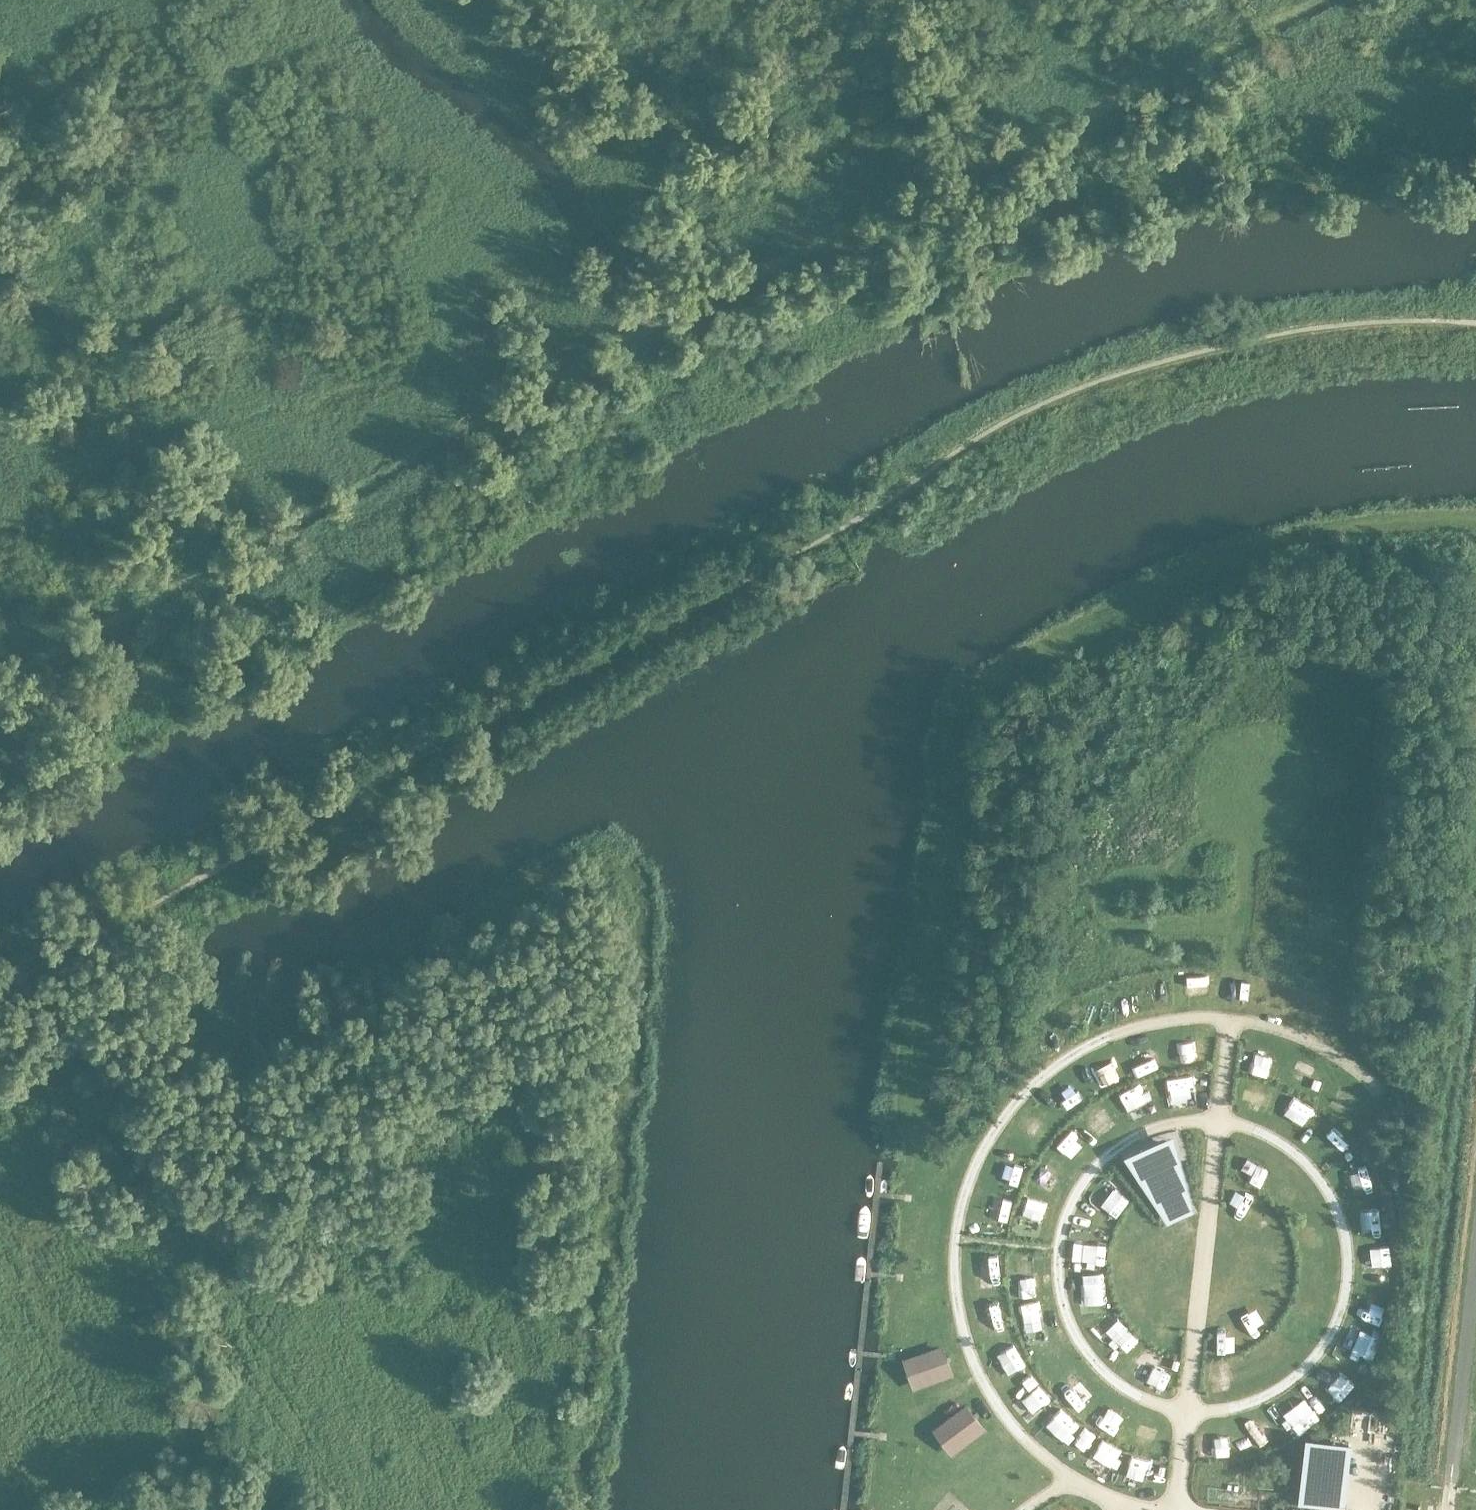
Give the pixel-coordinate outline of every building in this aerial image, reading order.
[(1171,1137),(1130,1155),(1168,1215),(1189,1206),(1171,1137)] [(1308,1439),(1302,1498),(1341,1502),(1348,1443),(1308,1439)]
